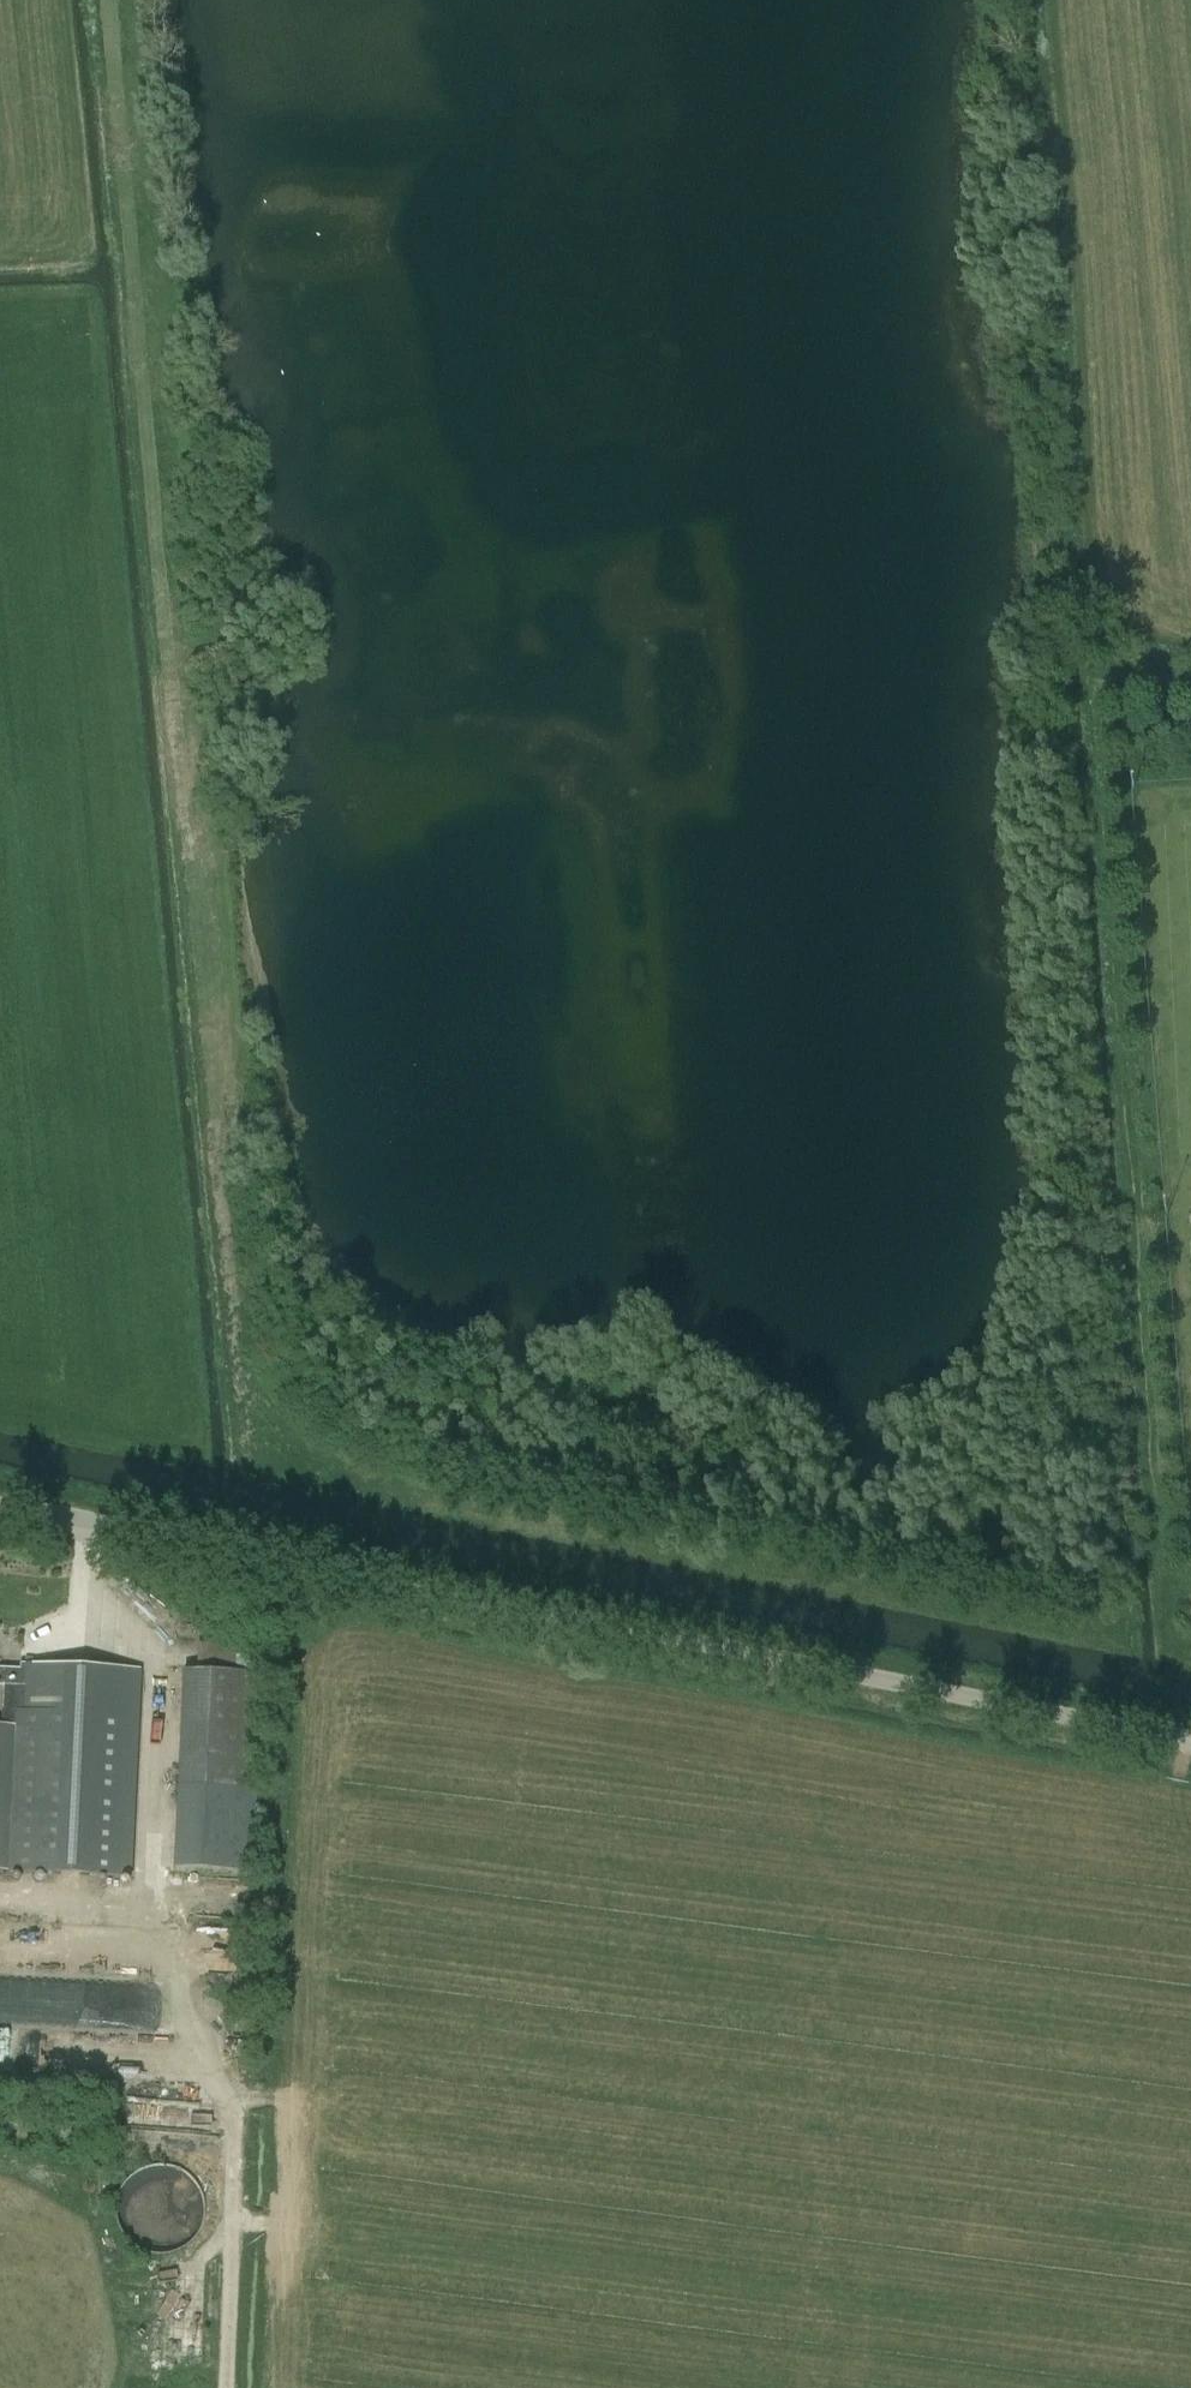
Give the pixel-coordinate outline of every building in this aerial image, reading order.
[(198,1643),(197,1671),(180,1670),(172,1869),(251,1871),(261,1675),(234,1673),(236,1645),(198,1643)] [(0,1668),(0,1685),(3,1685),(1,1726),(0,1726),(0,1871),(131,1877),(140,1668),(19,1663),(19,1669),(0,1668)] [(101,2224),(112,2247),(132,2263),(158,2268),(183,2260),(201,2242),(209,2217),(204,2191),(188,2170),(164,2160),(138,2161),(116,2175),(102,2198),(101,2224)]
